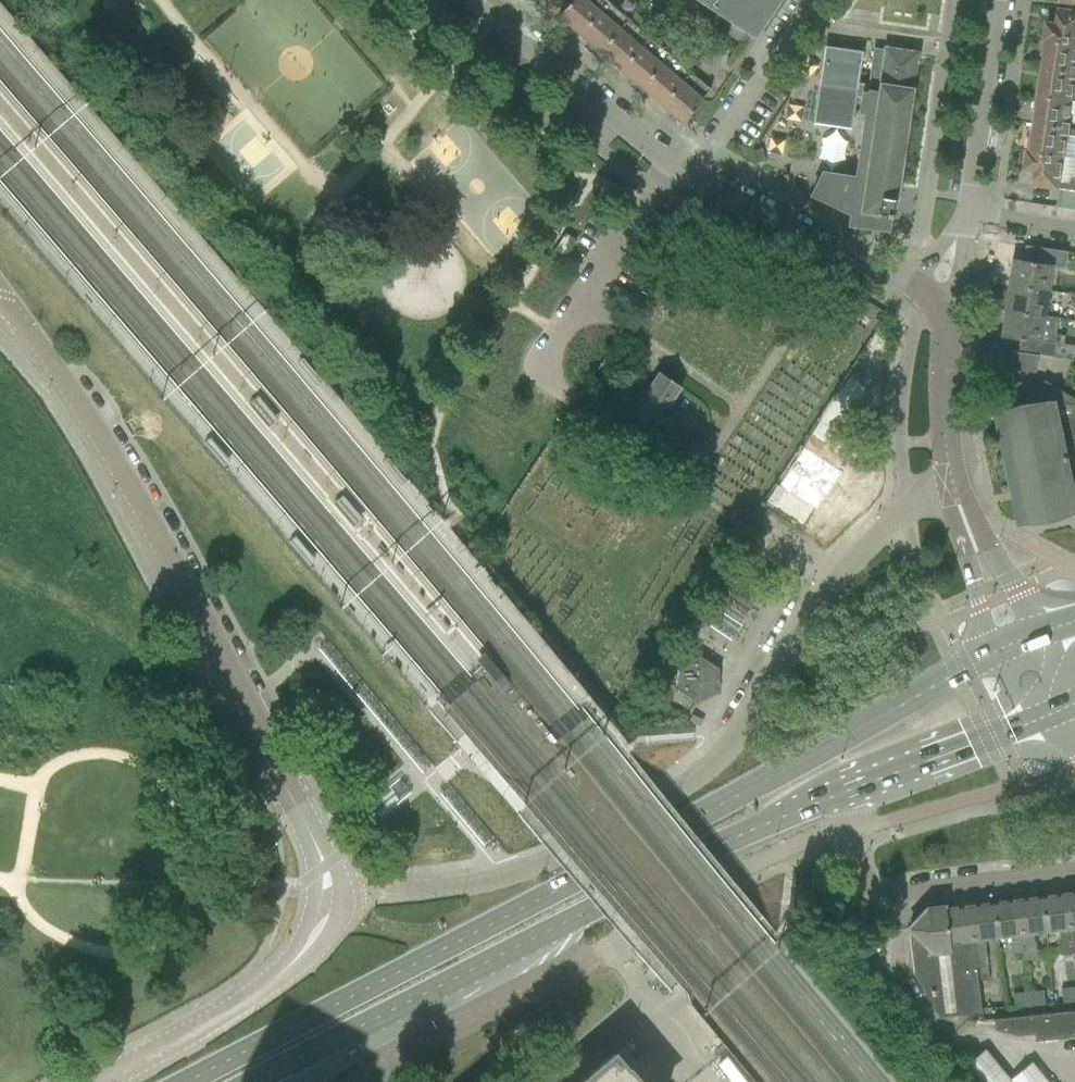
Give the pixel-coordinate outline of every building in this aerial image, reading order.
[(608,2),(606,0),(572,0),(558,17),(570,27),(579,35),(608,2)] [(740,44),(737,48),(726,63),(734,69),(738,64),(754,39),(695,0),(674,0),(740,44)] [(755,40),(781,0),(695,0),(755,40)] [(600,52),(628,19),(608,2),(579,35),(600,52)] [(1046,37),(1074,42),(1074,11),(1061,9),(1058,24),(1048,22),(1046,37)] [(620,69),(647,36),(628,19),(600,52),(620,69)] [(641,88),(669,55),(647,36),(620,69),(620,70),(630,78),(641,88)] [(1043,54),(1046,58),(1044,67),(1074,71),(1074,42),(1046,37),(1043,54)] [(812,193),(812,194),(851,213),(849,224),(859,225),(887,229),(888,219),(891,219),(896,182),(915,54),(901,50),(886,50),(886,52),(875,50),(870,84),(857,82),(861,50),(825,45),(814,121),(850,126),(854,96),(862,97),(860,111),(865,112),(856,178),(842,176),(822,173),(821,176),(813,191),(812,193)] [(661,104),(689,72),(669,55),(641,88),(650,96),(661,104)] [(1037,96),(1072,101),(1074,86),(1074,71),(1044,67),(1042,79),(1039,81),(1037,96)] [(703,99),(711,90),(689,72),(661,104),(670,113),(682,123),(703,99)] [(1035,110),(1037,113),(1036,124),(1074,129),(1074,123),(1071,122),(1072,116),(1070,115),(1072,101),(1037,96),(1035,110)] [(1029,154),(1064,159),(1066,142),(1069,142),(1069,135),(1074,136),(1074,129),(1036,124),(1036,125),(1034,134),(1031,137),(1029,154)] [(1026,170),(1037,171),(1035,185),(1059,189),(1074,191),(1074,178),(1071,178),(1070,183),(1060,181),(1064,159),(1029,154),(1026,170)] [(1060,181),(1070,183),(1071,178),(1074,178),(1074,161),(1065,159),(1064,159),(1060,181)] [(1057,206),(1074,209),(1074,191),(1059,189),(1057,206)] [(1009,285),(1009,286),(1047,291),(1051,265),(1052,266),(1065,267),(1067,252),(1027,246),(1025,246),(1023,261),(1013,259),(1012,261),(1014,261),(1011,285),(1009,285)] [(1005,310),(1005,311),(1043,317),(1045,317),(1046,316),(1043,315),(1047,291),(1009,286),(1010,287),(1007,310),(1005,310)] [(1001,337),(1019,340),(1017,352),(1038,355),(1069,360),(1071,360),(1073,356),(1074,350),(1074,346),(1063,344),(1065,336),(1056,334),(1058,318),(1046,316),(1045,317),(1043,317),(1005,311),(1005,312),(1007,312),(1003,336),(1002,336),(1001,337)] [(1038,355),(1017,352),(1012,351),(1009,369),(1035,373),(1038,355)] [(630,414),(654,430),(658,424),(667,429),(672,421),(664,415),(683,388),(659,371),(630,414)] [(995,415),(1004,458),(1017,519),(1045,517),(1073,508),(1071,499),(1074,498),(1074,399),(1044,379),(1040,385),(1009,380),(1000,379),(997,404),(1000,405),(999,414),(995,415)] [(798,530),(842,474),(805,444),(760,500),(798,530)] [(678,687),(695,699),(713,690),(715,669),(698,657),(680,666),(678,687)] [(654,676),(664,682),(670,673),(661,667),(654,676)] [(984,937),(1055,932),(1062,954),(1073,953),(1074,982),(1074,895),(993,901),(952,903),(901,921),(908,942),(908,945),(928,1005),(928,993),(935,1014),(980,1011),(978,972),(986,969),(984,937)] [(1061,989),(1062,1009),(1074,1008),(1074,985),(1061,989)] [(1046,990),(1013,992),(1014,1008),(1046,1007),(1046,990)] [(995,1017),(996,1034),(1034,1030),(1034,1039),(1074,1035),(1074,1010),(995,1017)] [(1032,1059),(1008,1077),(984,1046),(965,1061),(981,1081),(1050,1081),(1032,1059)] [(627,1066),(625,1067),(615,1055),(615,1054),(591,1074),(588,1070),(588,1071),(590,1074),(582,1081),(580,1078),(579,1078),(582,1081),(581,1081),(640,1081),(627,1066)]
